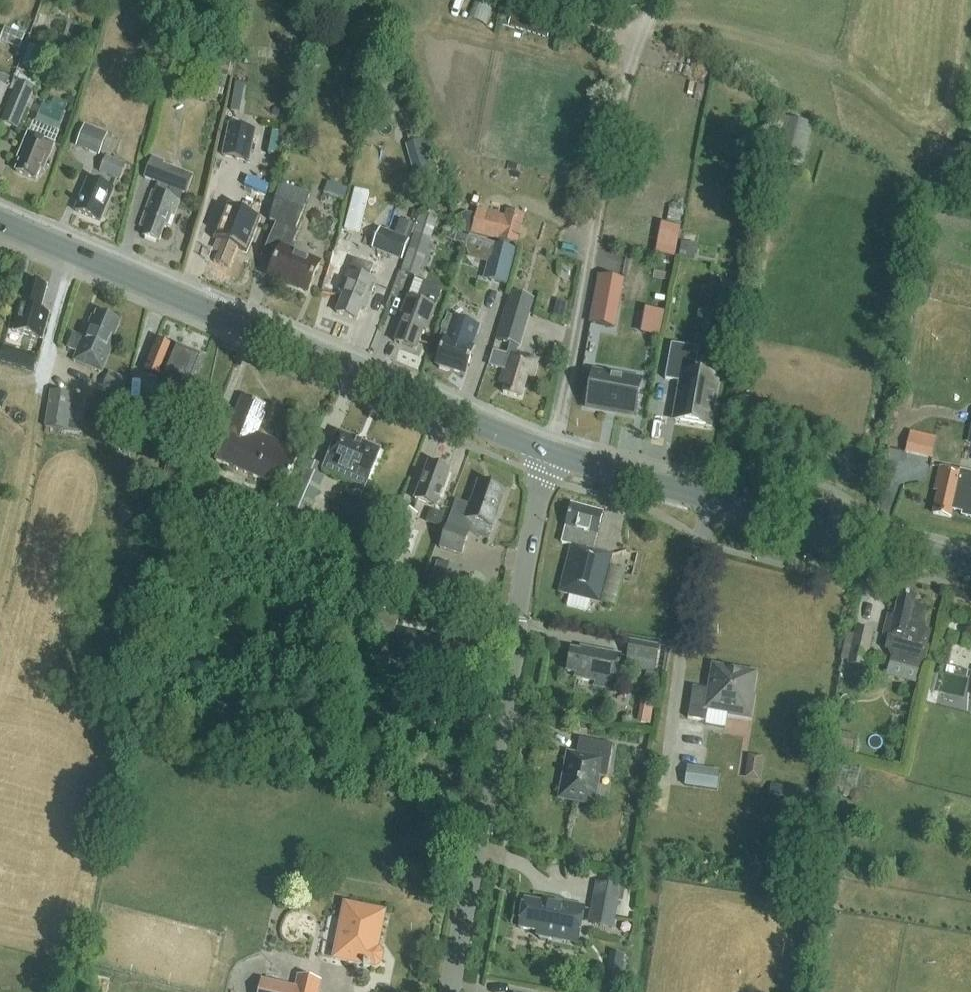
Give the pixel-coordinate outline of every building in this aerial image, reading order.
[(229,73),(202,65),(197,83),(224,90),(229,73)] [(1,122),(17,129),(34,87),(17,80),(1,122)] [(8,88),(0,85),(0,108),(8,88)] [(776,156),(804,162),(811,123),(784,117),(776,156)] [(84,124),(75,146),(98,156),(108,134),(84,124)] [(223,156),(248,161),(255,131),(229,126),(223,156)] [(43,169),(55,144),(29,132),(18,158),(20,159),(15,170),(36,179),(40,168),(43,169)] [(425,140),(406,145),(414,174),(433,169),(425,140)] [(120,181),(126,165),(105,157),(99,172),(120,181)] [(186,193),(192,177),(162,166),(163,163),(151,158),(144,178),(158,183),(155,193),(152,192),(140,227),(146,230),(144,237),(159,242),(164,226),(169,228),(178,202),(166,198),(170,188),(186,193)] [(77,211),(99,220),(111,190),(88,181),(77,211)] [(328,182),(324,193),(344,200),(348,189),(328,182)] [(307,293),(320,263),(289,250),(297,230),(293,229),(308,194),(279,186),(269,221),(276,223),(263,255),(275,261),(269,276),(307,293)] [(478,209),(471,235),(474,236),(497,242),(498,241),(517,246),(525,215),(506,210),(505,216),(478,209)] [(435,214),(421,210),(400,272),(418,278),(421,267),(424,268),(435,241),(430,239),(439,216),(435,214)] [(242,249),(251,227),(225,216),(211,250),(216,252),(213,261),(228,268),(237,247),(242,249)] [(400,220),(394,235),(379,229),(372,249),(402,260),(415,226),(400,220)] [(483,279),(507,285),(515,250),(492,244),(470,236),(465,249),(469,259),(487,263),(483,279)] [(365,310),(375,282),(369,279),(373,267),(355,260),(350,272),(348,271),(339,294),(344,296),(337,313),(357,320),(361,308),(365,310)] [(18,321),(14,334),(42,341),(44,335),(48,320),(50,315),(39,312),(46,286),(29,281),(18,318),(18,321)] [(426,331),(442,289),(424,283),(417,301),(408,298),(399,321),(402,323),(395,342),(416,350),(423,330),(426,331)] [(493,351),(489,366),(503,370),(499,383),(505,385),(503,392),(520,397),(526,377),(531,378),(536,362),(516,356),(519,347),(534,301),(511,294),(497,341),(511,345),(508,354),(507,356),(493,351)] [(590,324),(602,326),(607,302),(594,300),(590,324)] [(100,313),(98,319),(92,316),(84,338),(73,333),(67,348),(76,352),(73,361),(101,373),(117,336),(112,334),(118,320),(100,313)] [(436,365),(464,375),(473,348),(480,326),(447,316),(445,323),(443,323),(441,329),(442,332),(440,338),(444,340),(436,365)] [(193,388),(205,357),(174,345),(173,346),(157,340),(145,372),(161,378),(162,376),(193,388)] [(694,373),(698,348),(671,343),(665,379),(682,382),(675,420),(708,426),(717,377),(694,373)] [(635,415),(642,378),(593,369),(586,406),(635,415)] [(72,401),(73,394),(50,391),(44,427),(68,431),(69,424),(82,426),(85,403),(72,401)] [(285,489),(300,451),(257,433),(267,408),(243,397),(217,461),(285,489)] [(128,403),(126,433),(145,434),(147,404),(128,403)] [(115,426),(106,424),(104,433),(114,435),(115,426)] [(365,487),(380,450),(339,433),(324,470),(340,477),(339,481),(346,484),(348,480),(365,487)] [(437,507),(450,471),(429,463),(415,499),(437,507)] [(958,473),(940,469),(935,490),(939,491),(934,513),(950,516),(951,510),(961,512),(960,517),(970,519),(970,473),(959,470),(958,473)] [(469,533),(473,521),(492,528),(505,491),(479,481),(470,506),(456,501),(440,548),(461,555),(469,533)] [(559,591),(558,593),(569,596),(567,606),(587,611),(589,601),(601,604),(608,575),(609,573),(610,567),(613,556),(605,554),(593,551),(593,549),(602,514),(571,505),(563,537),(562,544),(566,545),(570,546),(559,591)] [(386,544),(379,563),(393,568),(401,549),(404,550),(418,514),(400,508),(386,544)] [(397,590),(394,600),(411,605),(414,595),(397,590)] [(887,617),(883,635),(889,637),(886,649),(894,651),(891,663),(921,671),(930,632),(921,629),(927,608),(914,605),(916,598),(899,594),(893,619),(887,617)] [(394,636),(399,617),(372,611),(367,629),(394,636)] [(865,669),(874,631),(856,627),(847,665),(865,669)] [(410,631),(403,660),(445,670),(447,665),(469,670),(473,654),(466,652),(468,645),(410,631)] [(659,645),(630,640),(624,668),(654,673),(659,645)] [(613,689),(620,656),(581,648),(581,652),(572,651),(568,672),(576,674),(575,678),(595,682),(595,686),(613,689)] [(750,697),(754,675),(714,668),(711,690),(693,687),(688,719),(706,722),(708,708),(729,712),(729,714),(750,718),(753,697),(750,697)] [(949,671),(945,689),(965,692),(969,675),(949,671)] [(658,703),(641,700),(637,723),(654,727),(658,703)] [(858,736),(843,732),(838,750),(854,753),(858,736)] [(560,798),(593,804),(599,777),(607,778),(613,745),(579,739),(576,755),(568,754),(560,798)] [(748,755),(745,779),(760,781),(763,757),(748,755)] [(687,770),(684,786),(717,791),(719,774),(687,770)] [(769,802),(784,804),(800,806),(802,789),(772,784),(769,802)] [(600,883),(594,912),(601,914),(598,925),(612,928),(618,901),(622,902),(625,888),(600,883)] [(577,943),(584,908),(543,900),(542,904),(525,900),(520,928),(537,931),(537,935),(540,939),(548,941),(552,938),(577,943)] [(383,911),(345,904),(334,958),(375,967),(381,963),(382,954),(379,949),(375,948),(377,937),(380,935),(384,914),(383,911)] [(607,971),(605,985),(616,987),(619,988),(625,955),(611,953),(607,971)] [(258,991),(318,991),(320,980),(297,975),(295,986),(261,979),(258,991)]
